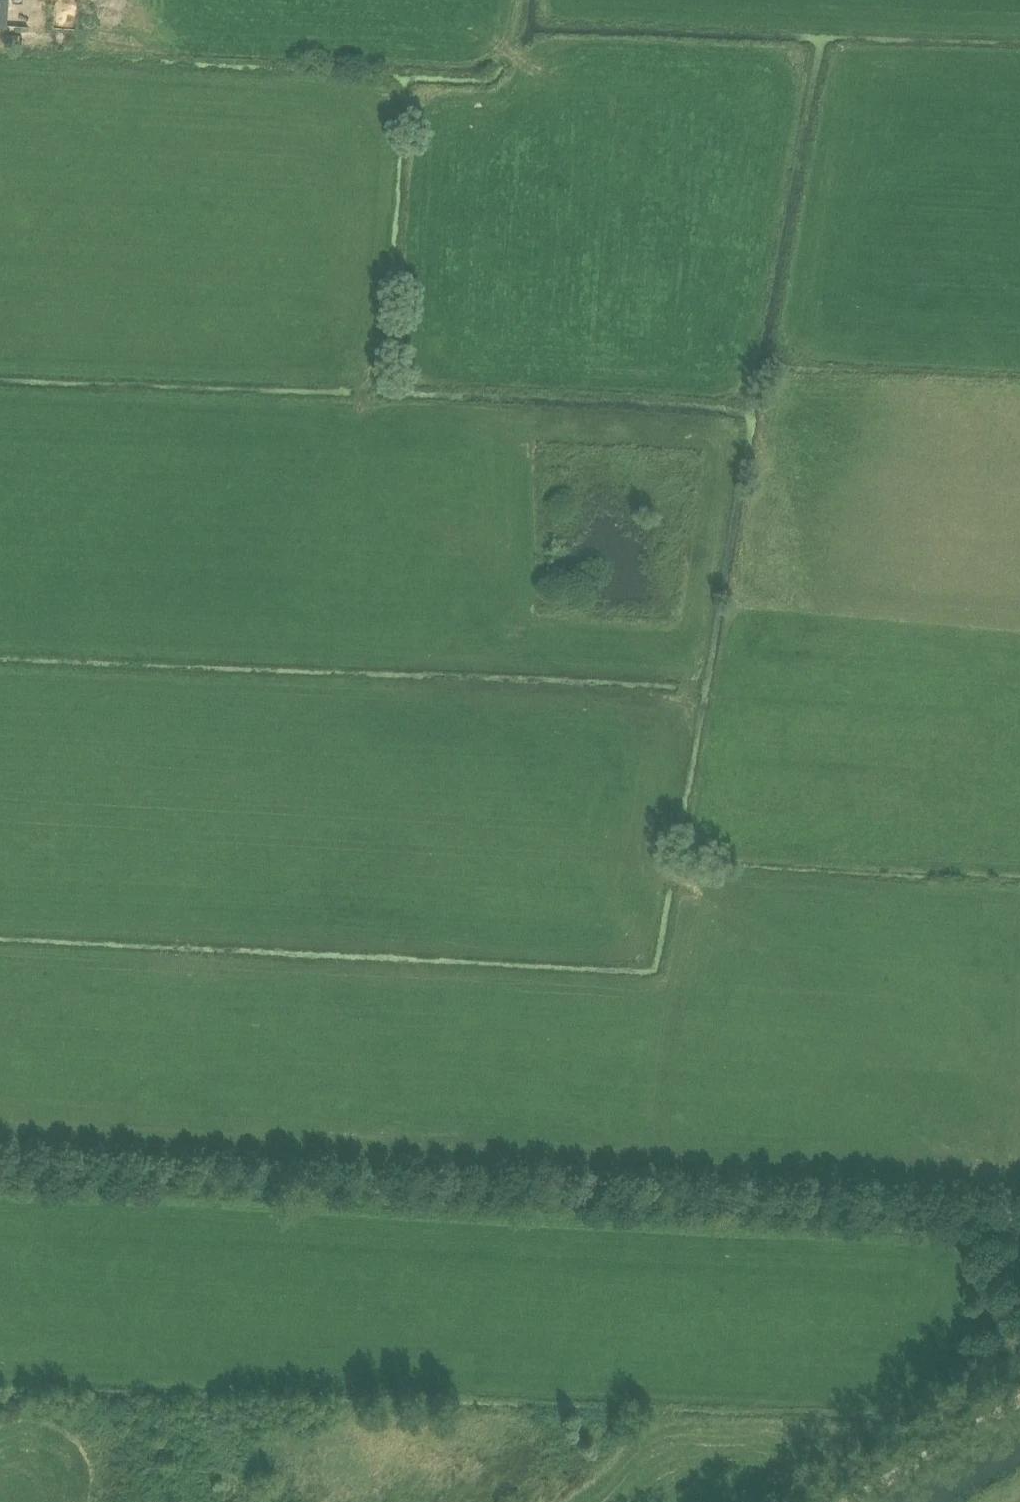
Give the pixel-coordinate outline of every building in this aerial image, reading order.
[(7,26),(8,0),(0,0),(0,26),(7,26)]
